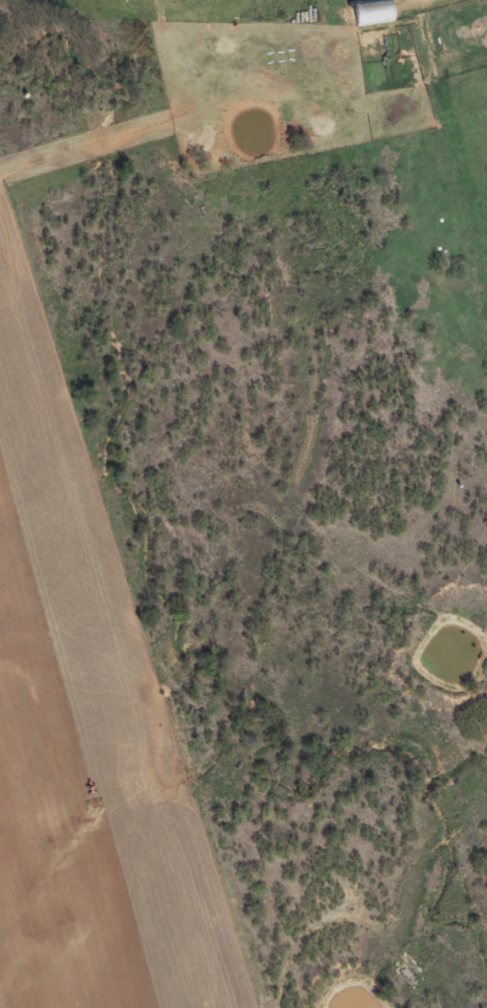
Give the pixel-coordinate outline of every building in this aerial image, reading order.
[(396,23),(393,0),(376,0),(354,3),(358,28),(396,23)]
